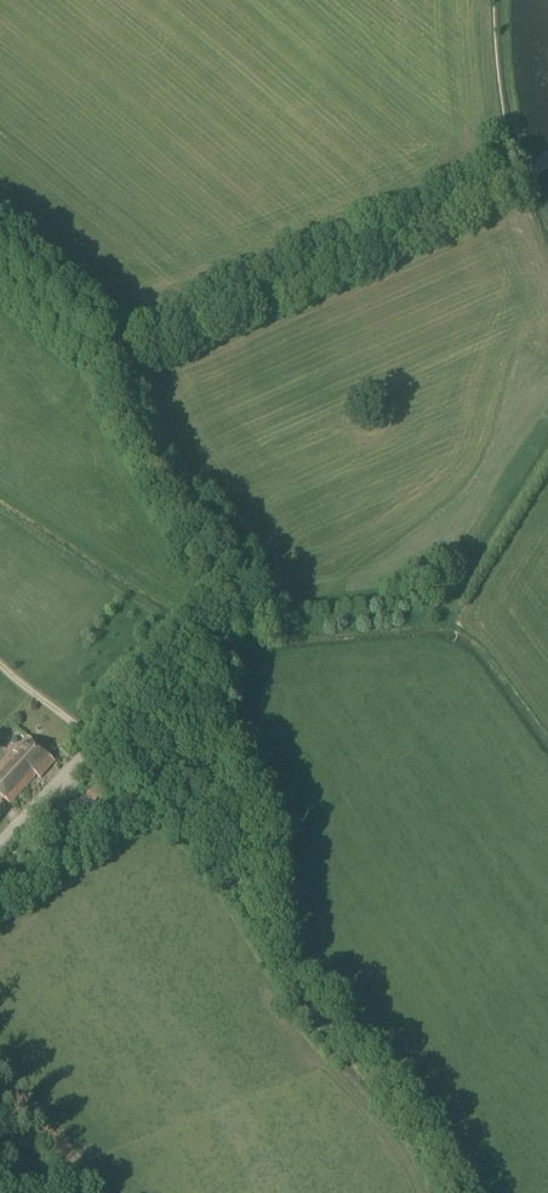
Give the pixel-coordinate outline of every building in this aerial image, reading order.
[(11,805),(36,777),(40,780),(55,763),(27,738),(0,767),(0,795),(11,805)] [(102,806),(107,810),(112,806),(107,801),(102,806)]
